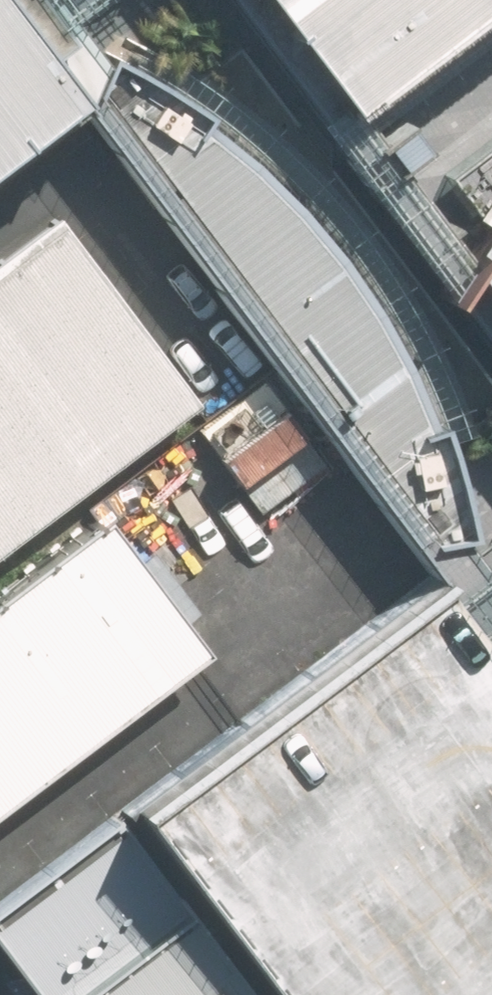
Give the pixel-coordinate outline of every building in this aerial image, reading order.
[(94,113),(65,72),(12,0),(0,0),(0,182),(94,113)] [(318,119),(480,0),(230,0),(318,119)] [(94,113),(391,531),(439,496),(428,418),(369,297),(302,202),(227,119),(103,48),(65,72),(94,113)] [(432,300),(491,380),(491,200),(432,300)] [(191,400),(48,216),(0,254),(0,548),(191,400)] [(194,650),(90,516),(0,585),(0,799),(194,650)] [(117,806),(260,994),(491,994),(491,689),(419,595),(117,806)] [(117,806),(0,893),(0,976),(14,994),(260,994),(117,806)]
